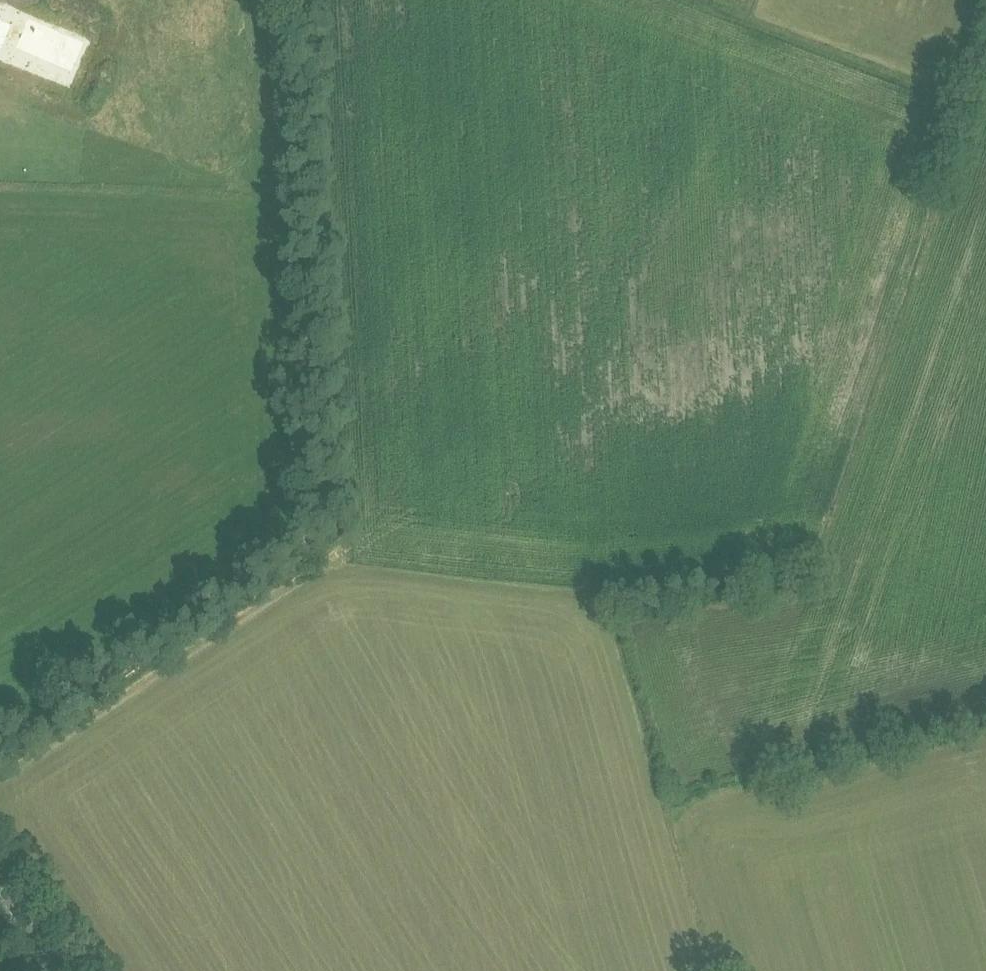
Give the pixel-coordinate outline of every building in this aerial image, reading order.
[(12,25),(0,19),(0,53),(12,25)] [(29,19),(17,47),(72,71),(84,42),(29,19)]
